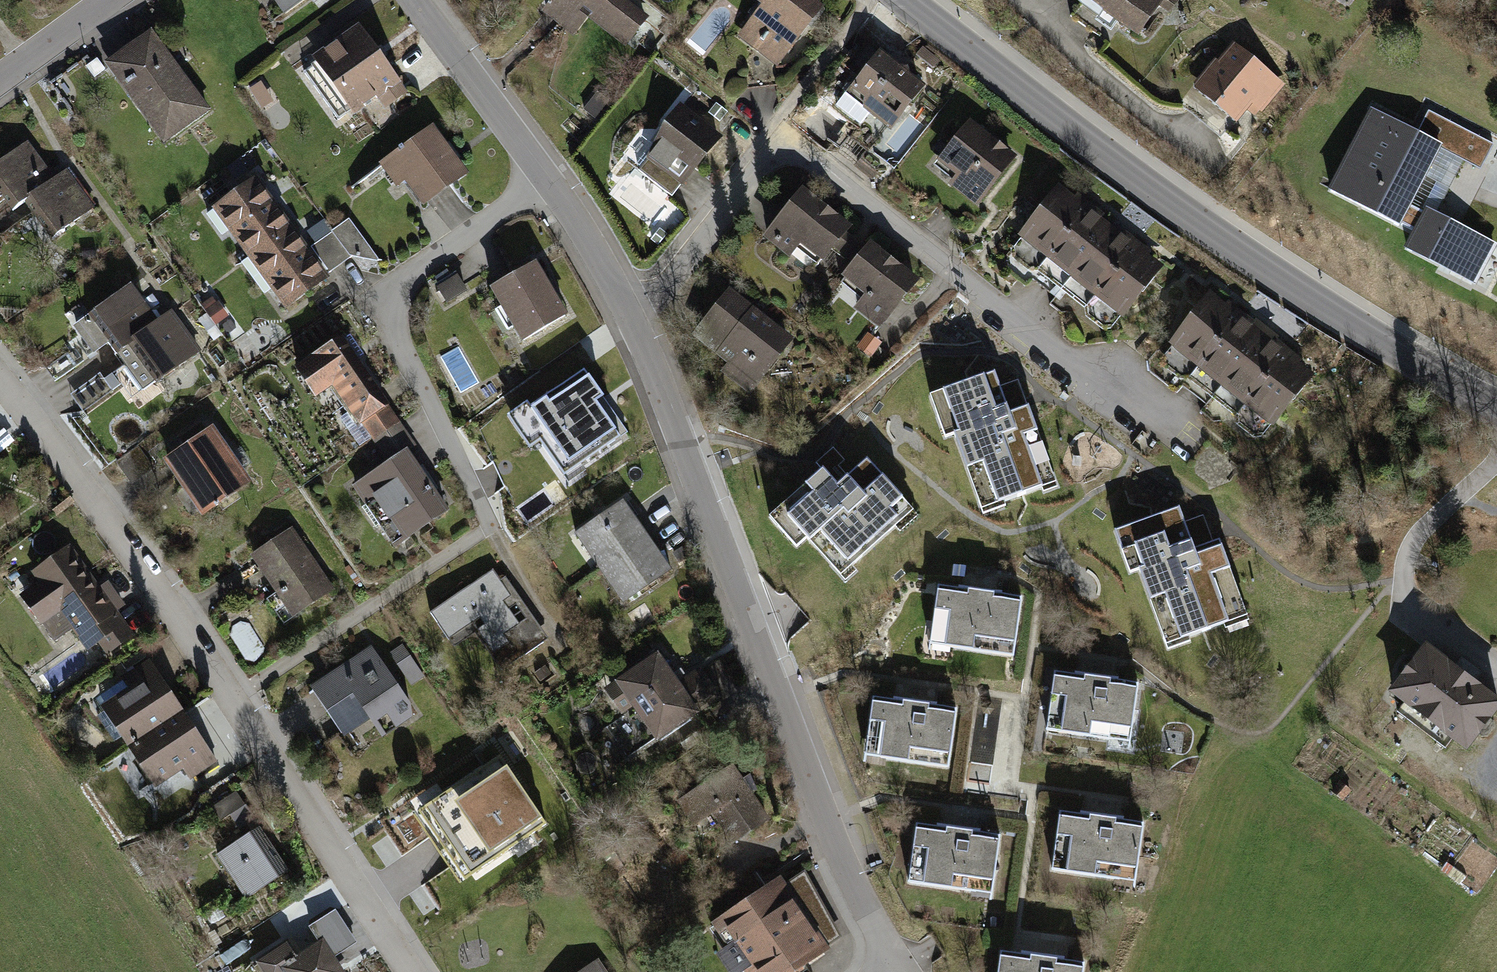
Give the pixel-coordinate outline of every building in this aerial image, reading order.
[(285,12),(302,0),(276,0),(285,12)] [(621,0),(554,0),(549,7),(569,22),(581,7),(626,43),(645,19),(621,0)] [(819,9),(808,0),(763,0),(766,3),(749,26),(759,33),(759,41),(758,44),(779,59),(819,9)] [(1070,16),(1099,36),(1113,17),(1138,34),(1161,0),(1081,0),(1070,16)] [(367,47),(358,34),(322,60),(355,106),(376,91),(385,103),(402,91),(393,78),(391,80),(376,60),(378,59),(369,45),(367,47)] [(162,63),(146,40),(114,63),(157,122),(163,118),(173,133),(206,109),(168,58),(162,63)] [(1280,85),(1233,48),(1208,79),(1209,89),(1240,114),(1251,100),(1261,108),(1280,85)] [(898,70),(880,57),(857,86),(853,83),(837,105),(860,123),(871,109),(890,124),(920,87),(906,77),(906,69),(898,70)] [(104,69),(97,58),(86,66),(93,77),(104,69)] [(594,117),(608,101),(598,92),(584,108),(594,117)] [(718,138),(680,108),(662,131),(666,135),(638,170),(672,197),(718,138)] [(1417,135),(1371,111),(1330,191),(1335,193),(1336,192),(1393,222),(1393,224),(1398,226),(1399,223),(1416,232),(1407,249),(1411,251),(1412,250),(1453,272),(1455,267),(1477,278),(1494,246),(1435,215),(1427,211),(1425,213),(1421,211),(1409,205),(1423,176),(1438,148),(1464,161),(1480,169),(1493,145),(1428,111),(1417,135)] [(1011,158),(970,126),(953,147),(950,145),(939,159),(960,175),(955,182),(978,200),(1011,158)] [(464,174),(431,129),(409,146),(406,143),(398,149),(400,152),(385,163),(398,180),(404,176),(424,203),(464,174)] [(25,201),(54,180),(27,143),(0,162),(0,196),(2,195),(13,210),(25,201)] [(1435,215),(1464,161),(1438,148),(1423,176),(1436,182),(1421,211),(1425,213),(1427,211),(1435,215)] [(93,207),(66,171),(54,180),(25,201),(51,238),(93,207)] [(252,257),(289,229),(254,181),(216,208),(252,257)] [(847,228),(801,193),(768,236),(790,253),(801,239),(824,257),(847,228)] [(1076,205),(1060,193),(1015,250),(1031,262),(1076,205)] [(1078,207),(1076,205),(1031,262),(1046,275),(1092,218),(1090,216),(1095,210),(1083,201),(1078,207)] [(1108,230),(1092,218),(1046,275),(1062,287),(1108,230)] [(308,232),(315,241),(331,230),(325,220),(308,232)] [(289,229),(252,257),(287,305),(325,277),(289,229)] [(1123,243),(1108,230),(1062,287),(1078,300),(1123,243)] [(311,247),(330,272),(351,257),(333,232),(311,247)] [(1125,244),(1123,243),(1078,300),(1094,312),(1139,255),(1137,253),(1142,247),(1130,238),(1125,244)] [(915,282),(870,246),(847,275),(869,293),(858,307),(881,325),(915,282)] [(1155,268),(1139,255),(1094,312),(1110,325),(1155,268)] [(565,315),(534,264),(493,288),(503,305),(496,309),(508,330),(515,326),(524,340),(565,315)] [(465,290),(458,277),(439,289),(446,301),(465,290)] [(157,322),(131,285),(76,325),(96,351),(107,342),(116,354),(116,353),(129,345),(128,344),(157,322)] [(787,340),(730,295),(699,334),(732,360),(726,368),(750,387),(787,340)] [(1227,312),(1211,300),(1166,357),(1181,370),(1227,312)] [(1229,314),(1227,312),(1181,370),(1197,382),(1243,325),(1241,323),(1245,317),(1234,308),(1229,314)] [(129,345),(116,353),(143,389),(196,350),(169,313),(157,322),(128,344),(129,345)] [(1259,337),(1243,325),(1197,382),(1213,395),(1259,337)] [(1274,350),(1259,337),(1213,395),(1229,407),(1274,350)] [(376,391),(341,341),(299,370),(315,393),(334,380),(353,407),(376,391)] [(1276,352),(1274,350),(1229,407),(1245,420),(1290,363),(1288,360),(1292,355),(1281,346),(1276,352)] [(1306,375),(1290,363),(1245,420),(1260,432),(1306,375)] [(994,372),(930,395),(937,415),(950,410),(958,432),(954,433),(978,501),(1000,493),(1003,501),(1043,487),(1037,473),(1050,468),(1028,406),(1009,413),(994,372)] [(109,386),(118,379),(114,373),(105,379),(109,386)] [(600,439),(566,391),(531,415),(565,463),(600,439)] [(216,446),(207,433),(168,459),(204,512),(246,483),(239,472),(228,455),(224,458),(216,446)] [(224,441),(216,446),(224,458),(228,455),(239,472),(251,463),(240,447),(232,453),(224,441)] [(445,510),(406,453),(356,486),(367,503),(362,506),(375,527),(389,517),(404,538),(445,510)] [(837,485),(823,469),(769,517),(781,530),(792,521),(830,564),(841,554),(851,566),(895,525),(891,521),(909,505),(867,458),(837,485)] [(572,494),(566,483),(555,489),(561,500),(572,494)] [(581,532),(604,565),(646,536),(623,503),(581,532)] [(1179,507),(1115,531),(1122,550),(1135,546),(1143,567),(1139,568),(1163,636),(1185,628),(1188,637),(1224,624),(1221,615),(1244,607),(1220,539),(1194,548),(1179,507)] [(330,591),(290,531),(255,555),(280,592),(269,599),(284,622),(330,591)] [(661,558),(646,536),(604,565),(627,599),(670,568),(665,554),(661,558)] [(77,564),(68,550),(37,572),(45,583),(25,597),(55,639),(75,625),(89,645),(99,638),(107,651),(131,634),(114,611),(111,613),(95,590),(87,578),(87,573),(85,569),(81,568),(77,568),(75,565),(77,564)] [(500,579),(493,569),(430,612),(448,639),(480,617),(485,624),(477,630),(493,652),(508,642),(519,658),(542,642),(526,618),(518,623),(503,601),(511,596),(500,581),(500,579)] [(22,582),(15,571),(5,578),(13,589),(22,582)] [(107,581),(95,590),(111,613),(114,611),(124,604),(107,581)] [(1021,597),(938,586),(930,644),(1013,655),(1021,597)] [(1426,648),(1416,662),(1411,658),(1405,659),(1398,668),(1399,674),(1404,678),(1394,691),(1466,746),(1476,733),(1481,736),(1487,736),(1494,727),(1493,720),(1489,717),(1496,705),(1496,701),(1477,687),(1478,686),(1449,664),(1448,665),(1426,648)] [(412,668),(399,650),(388,657),(401,675),(412,668)] [(372,651),(314,689),(332,715),(338,710),(349,728),(370,714),(384,735),(414,715),(372,651)] [(627,758),(717,697),(700,671),(678,686),(657,656),(619,681),(636,706),(620,717),(620,718),(606,727),(627,758)] [(108,707),(132,744),(179,713),(155,678),(159,675),(150,661),(124,678),(133,691),(108,707)] [(550,674),(545,666),(535,672),(541,680),(550,674)] [(1138,683),(1055,672),(1047,730),(1129,741),(1138,683)] [(956,709),(873,697),(865,755),(948,767),(956,709)] [(202,748),(179,713),(132,744),(156,780),(181,764),(190,777),(215,760),(206,745),(202,748)] [(433,823),(459,862),(465,858),(475,872),(546,824),(500,756),(429,804),(439,818),(433,823)] [(730,766),(680,801),(693,821),(712,808),(735,841),(767,820),(749,794),(756,789),(750,775),(740,781),(730,766)] [(244,805),(235,791),(211,807),(220,821),(244,805)] [(1143,823),(1060,811),(1052,869),(1135,881),(1143,823)] [(999,835),(916,823),(908,882),(991,893),(999,835)] [(288,870),(259,827),(217,855),(246,898),(288,870)] [(793,899),(779,880),(716,924),(739,958),(800,916),(789,901),(793,899)] [(211,922),(224,916),(220,907),(206,913),(211,922)] [(739,958),(749,971),(790,971),(823,949),(800,916),(739,958)] [(322,941),(295,959),(285,944),(254,965),(259,971),(332,971),(331,970),(338,966),(322,941)] [(1001,951),(998,971),(1082,971),(1084,962),(1001,951)] [(597,963),(583,971),(603,971),(597,963)]
